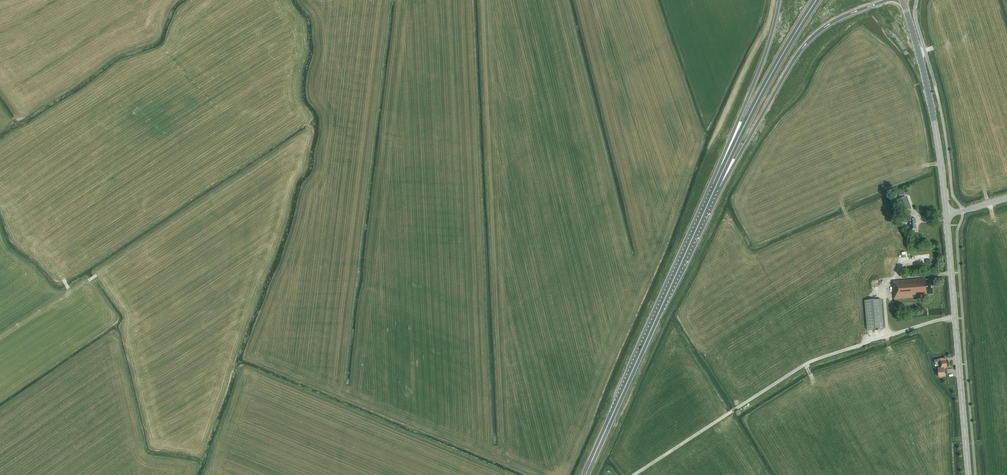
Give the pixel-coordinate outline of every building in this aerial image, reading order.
[(897,200),(895,193),(891,195),(898,213),(902,211),(903,212),(910,209),(905,196),(897,200)] [(910,219),(910,218),(904,218),(904,223),(910,223),(911,229),(917,229),(916,218),(910,219)] [(929,294),(933,294),(932,279),(926,279),(926,278),(893,281),(894,286),(893,286),(894,294),(892,294),(892,297),(894,297),(894,299),(924,296),(929,296),(929,294)] [(881,299),(865,300),(867,330),(884,329),(881,299)] [(949,361),(941,361),(941,367),(941,368),(938,368),(939,376),(945,376),(945,369),(945,367),(949,367),(949,361)]
